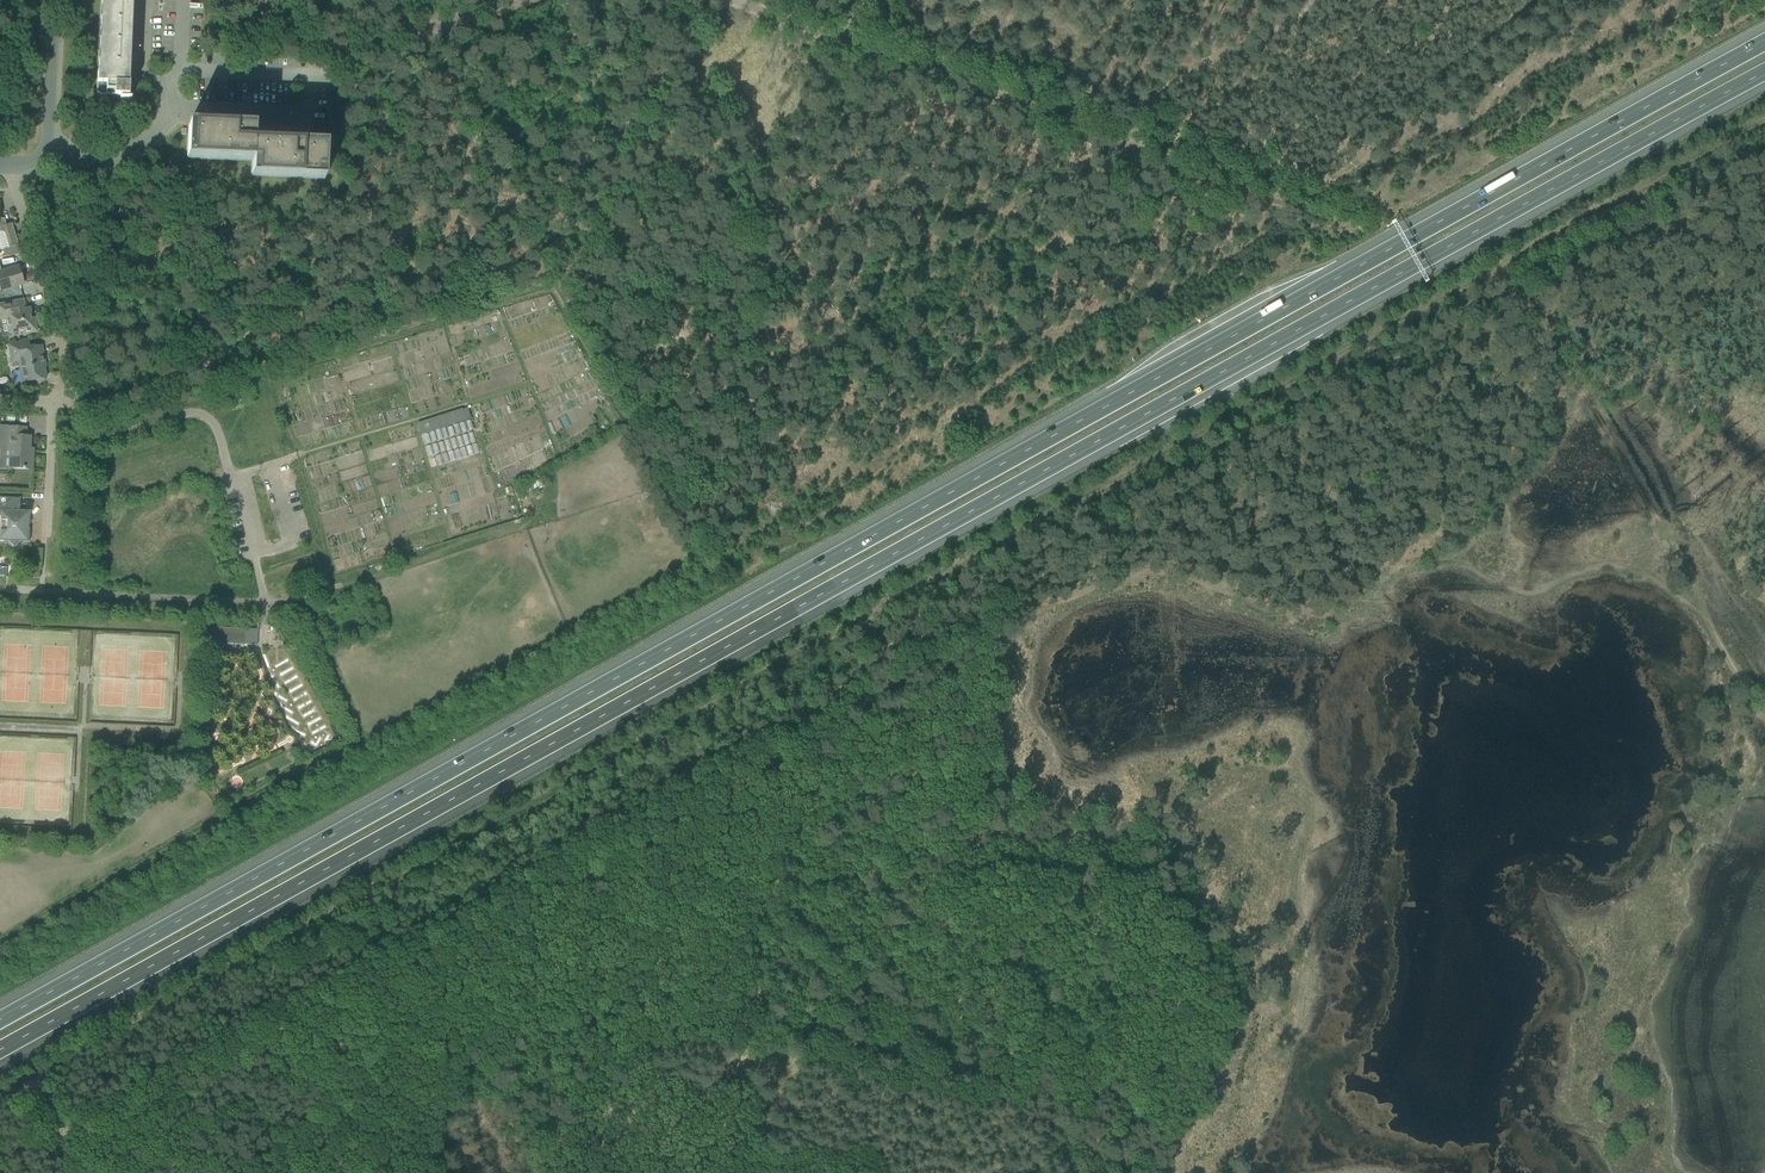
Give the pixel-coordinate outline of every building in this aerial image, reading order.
[(96,93),(99,95),(102,96),(106,96),(106,91),(114,92),(114,96),(122,97),(122,99),(128,100),(129,84),(124,84),(128,0),(101,0),(98,72),(97,72),(96,93)] [(254,144),(254,142),(254,129),(228,128),(228,126),(229,126),(229,121),(228,121),(228,123),(206,122),(206,123),(196,122),(196,124),(189,124),(189,126),(188,126),(187,157),(188,157),(187,157),(252,160),(253,144),(254,144)] [(253,144),(252,160),(252,174),(252,175),(324,178),(325,178),(326,148),(325,147),(326,147),(294,146),(294,139),(293,139),(293,141),(271,140),(261,140),(261,142),(254,142),(254,144),(253,144)] [(18,245),(12,223),(6,225),(4,219),(0,219),(0,233),(2,232),(4,233),(9,248),(3,250),(5,256),(21,254),(18,245)] [(2,293),(1,290),(24,284),(19,266),(2,271),(0,266),(0,293),(2,293)] [(30,309),(22,311),(20,305),(16,306),(15,302),(0,305),(0,319),(6,318),(8,334),(22,331),(23,334),(36,331),(34,318),(31,318),(30,309)] [(46,378),(44,367),(45,366),(41,346),(29,348),(28,340),(8,344),(12,362),(13,367),(19,366),(22,382),(35,380),(35,382),(44,380),(44,378),(46,378)] [(465,421),(462,409),(426,420),(430,432),(465,421)] [(9,468),(32,469),(33,457),(29,457),(30,448),(30,436),(25,436),(26,428),(8,427),(7,438),(10,438),(10,450),(9,459),(0,459),(0,468),(9,468)] [(0,497),(0,541),(9,541),(13,546),(17,542),(29,542),(30,511),(19,510),(20,498),(0,497)] [(23,570),(23,577),(39,578),(39,570),(23,570)] [(244,629),(213,628),(201,627),(200,642),(212,642),(212,643),(243,645),(244,629)]
